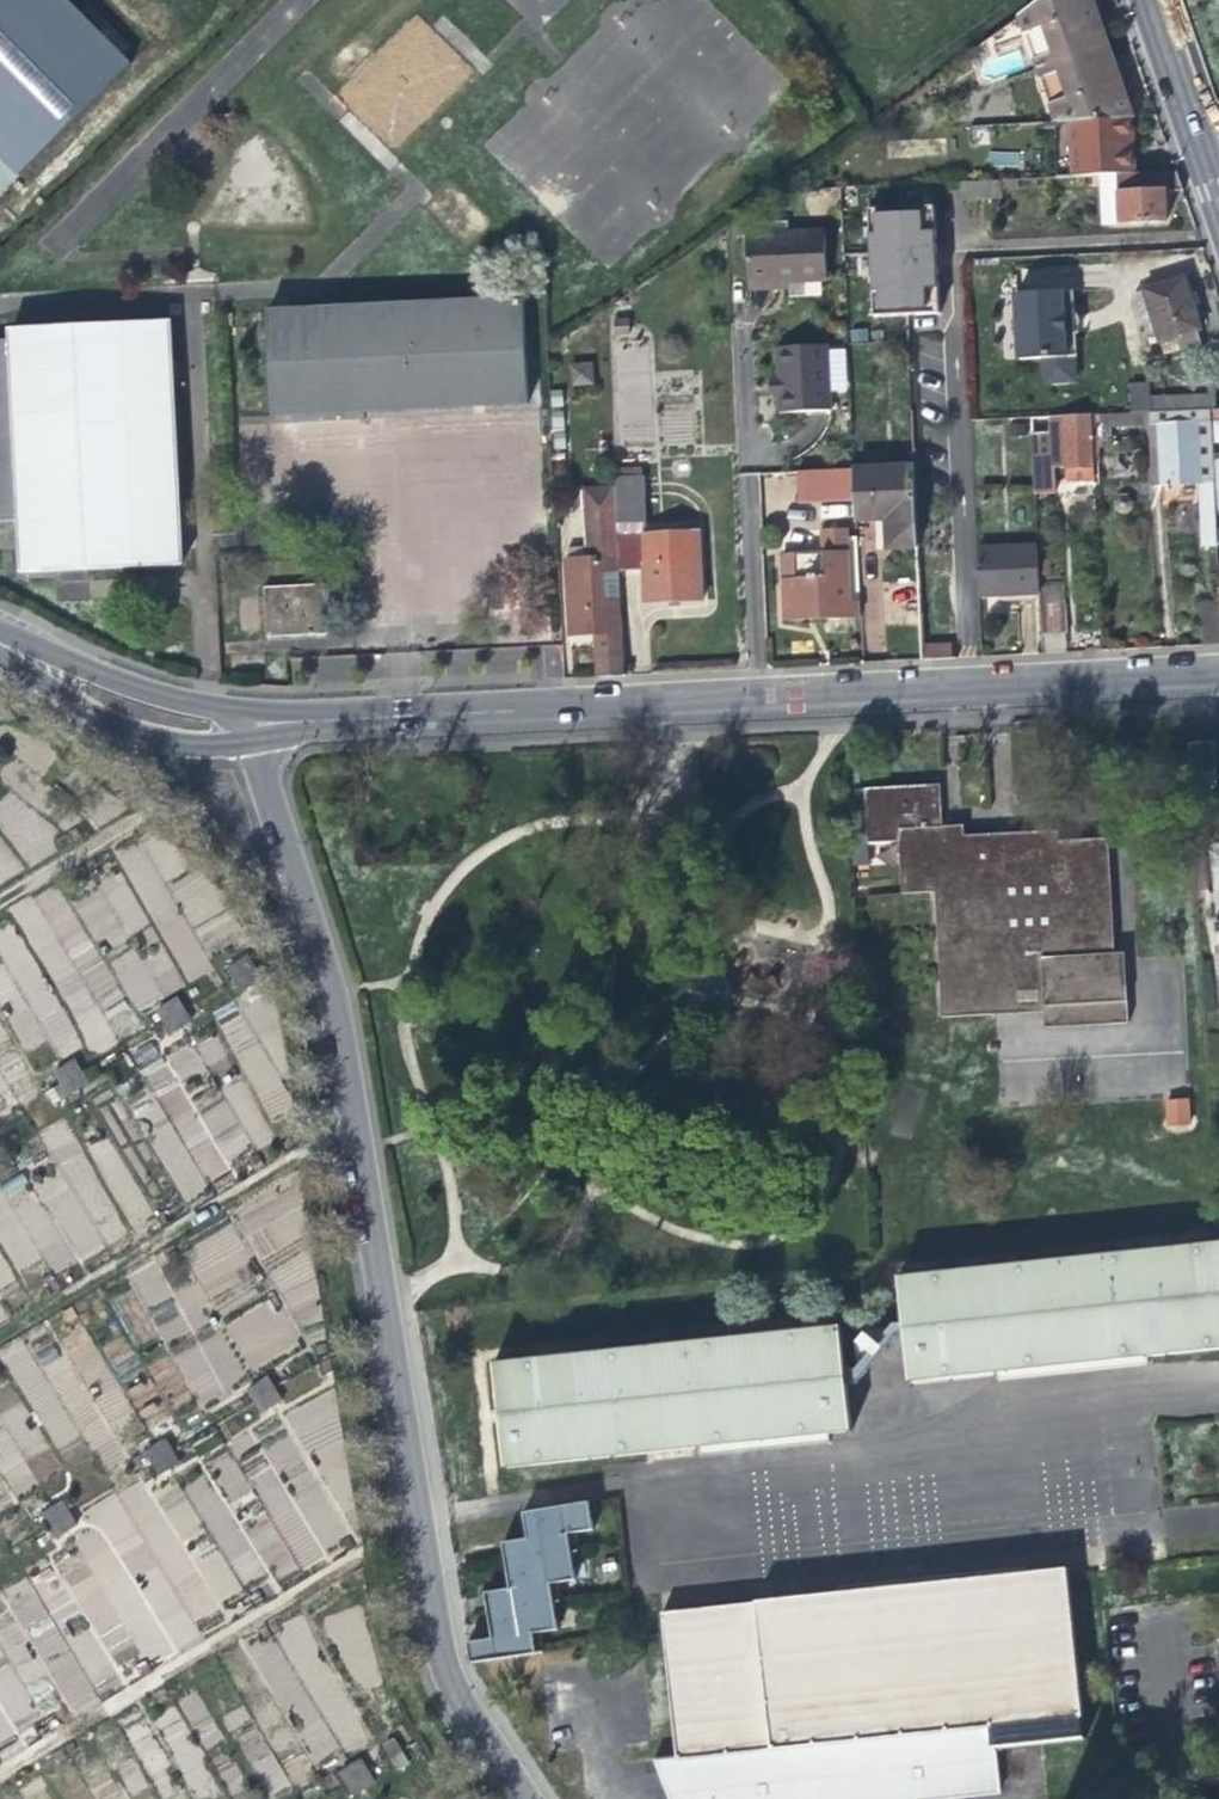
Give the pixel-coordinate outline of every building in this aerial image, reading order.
[(21,178),(136,63),(71,0),(0,0),(0,197),(21,178)] [(1036,59),(1100,26),(1093,6),(1091,0),(1060,0),(1025,25),(1036,59)] [(1036,59),(1040,72),(1108,49),(1100,26),(1036,59)] [(1119,81),(1108,49),(1040,72),(1057,122),(1071,121),(1129,117),(1131,117),(1119,81)] [(1074,175),(1104,174),(1120,173),(1133,172),(1131,143),(1129,117),(1071,121),(1074,175)] [(1120,173),(1122,221),(1168,219),(1168,190),(1184,190),(1177,169),(1133,172),(1120,173)] [(1105,221),(1122,221),(1120,173),(1104,174),(1105,221)] [(935,207),(869,210),(874,317),(940,314),(938,269),(934,270),(933,263),(933,252),(937,252),(935,207)] [(747,235),(749,286),(787,284),(827,282),(824,231),(747,235)] [(1159,337),(1160,343),(1176,338),(1180,350),(1201,342),(1197,331),(1203,329),(1195,305),(1186,278),(1144,291),(1159,337)] [(787,284),(749,286),(750,296),(773,295),(787,295),(787,284)] [(1043,293),(1018,294),(1022,360),(1079,357),(1077,333),(1069,333),(1068,315),(1077,315),(1075,291),(1043,293)] [(1150,340),(1159,337),(1144,291),(1136,293),(1150,340)] [(1077,315),(1068,315),(1069,333),(1077,333),(1084,332),(1083,314),(1077,315)] [(174,316),(11,326),(0,328),(0,545),(22,543),(24,580),(193,566),(174,316)] [(517,329),(255,337),(257,438),(323,436),(385,435),(519,431),(517,329)] [(772,383),(774,415),(829,413),(825,347),(771,349),(772,383)] [(591,360),(571,363),(574,384),(594,381),(591,360)] [(1151,398),(1150,385),(1132,386),(1133,413),(1150,412),(1159,412),(1213,409),(1217,409),(1217,395),(1151,398)] [(1159,412),(1163,486),(1184,485),(1199,484),(1201,546),(1218,545),(1217,515),(1215,459),(1213,409),(1159,412)] [(1110,426),(1151,424),(1150,412),(1133,413),(1097,415),(1097,427),(1110,426)] [(1153,487),(1163,486),(1159,412),(1150,412),(1151,424),(1153,487)] [(1053,469),(1067,468),(1095,466),(1092,415),(1051,418),(1049,418),(1053,469)] [(1111,446),(1110,426),(1097,427),(1098,446),(1111,446)] [(1034,455),(1036,494),(1047,494),(1046,455),(1034,455)] [(902,547),(918,546),(917,515),(914,464),(855,468),(856,497),(857,517),(885,515),(887,548),(902,547)] [(855,468),(855,466),(803,469),(805,500),(856,497),(855,468)] [(1096,482),(1095,466),(1067,468),(1068,483),(1081,483),(1096,482)] [(645,541),(642,480),(616,481),(617,508),(620,571),(646,570),(647,602),(678,602),(703,601),(701,540),(660,543),(660,540),(645,541)] [(818,520),(851,516),(849,501),(816,504),(818,520)] [(598,676),(625,675),(620,571),(617,508),(586,509),(588,560),(566,561),(569,635),(582,635),(596,634),(598,676)] [(846,528),(821,529),(822,554),(782,555),(785,621),(819,619),(858,617),(857,602),(850,602),(846,528)] [(1039,552),(979,555),(981,594),(998,593),(999,602),(1022,600),(1041,599),(1040,580),(1039,552)] [(322,584),(263,586),(264,638),(292,636),(326,635),(322,584)] [(1042,607),(1043,638),(1071,636),(1069,606),(1042,607)] [(1208,646),(1218,645),(1218,613),(1207,614),(1208,646)] [(1193,744),(1195,786),(1218,784),(1218,758),(1218,755),(1218,743),(1193,744)] [(942,779),(868,781),(870,835),(902,834),(904,886),(938,884),(943,1013),(991,1011),(1046,1009),(1046,1026),(1132,1022),(1129,953),(1120,954),(1114,837),(1064,840),(1063,829),(1023,831),(967,832),(966,820),(944,821),(942,779)] [(869,842),(869,860),(897,861),(897,843),(869,842)] [(27,1051),(48,1041),(57,1060),(89,1044),(93,1054),(142,1030),(133,1011),(183,987),(160,939),(177,930),(170,915),(149,925),(122,870),(64,898),(57,884),(8,908),(15,922),(0,929),(0,1007),(5,1004),(27,1051)] [(228,1008),(250,994),(237,971),(215,984),(228,1008)] [(158,1051),(180,1038),(167,1015),(145,1028),(158,1051)] [(54,1111),(76,1098),(63,1075),(41,1088),(54,1111)] [(1164,1099),(1165,1126),(1190,1125),(1189,1097),(1164,1099)] [(173,1249),(127,1273),(196,1403),(303,1347),(285,1315),(320,1296),(299,1258),(267,1275),(277,1295),(214,1328),(199,1299),(256,1269),(233,1224),(175,1254),(173,1249)] [(894,1273),(899,1317),(901,1336),(904,1361),(906,1382),(995,1372),(1144,1357),(1165,1355),(1218,1349),(1218,1240),(1210,1240),(894,1273)] [(618,1453),(697,1444),(826,1431),(849,1428),(845,1387),(843,1368),(841,1342),(839,1322),(495,1357),(501,1415),(506,1465),(618,1453)] [(20,1342),(0,1354),(58,1448),(72,1439),(36,1379),(41,1376),(20,1342)] [(1144,1363),(1144,1357),(995,1372),(996,1380),(1144,1363)] [(245,1434),(267,1420),(254,1398),(231,1412),(245,1434)] [(826,1438),(826,1431),(697,1444),(698,1452),(826,1438)] [(142,1496),(164,1482),(151,1459),(129,1473),(142,1496)] [(590,1504),(521,1514),(523,1527),(524,1533),(533,1532),(534,1542),(500,1546),(505,1582),(514,1581),(515,1587),(515,1591),(481,1596),(486,1630),(496,1629),(497,1635),(497,1640),(464,1645),(467,1666),(539,1656),(537,1637),(556,1634),(552,1608),(559,1606),(556,1585),(575,1583),(571,1554),(578,1553),(576,1534),(593,1532),(590,1504)] [(39,1558),(61,1544),(48,1521),(26,1535),(39,1558)] [(667,1617),(678,1724),(656,1727),(664,1796),(664,1798),(978,1798),(988,1798),(984,1755),(1073,1746),(1055,1575),(667,1617)] [(341,1776),(319,1790),(324,1798),(354,1798),(341,1776)]
